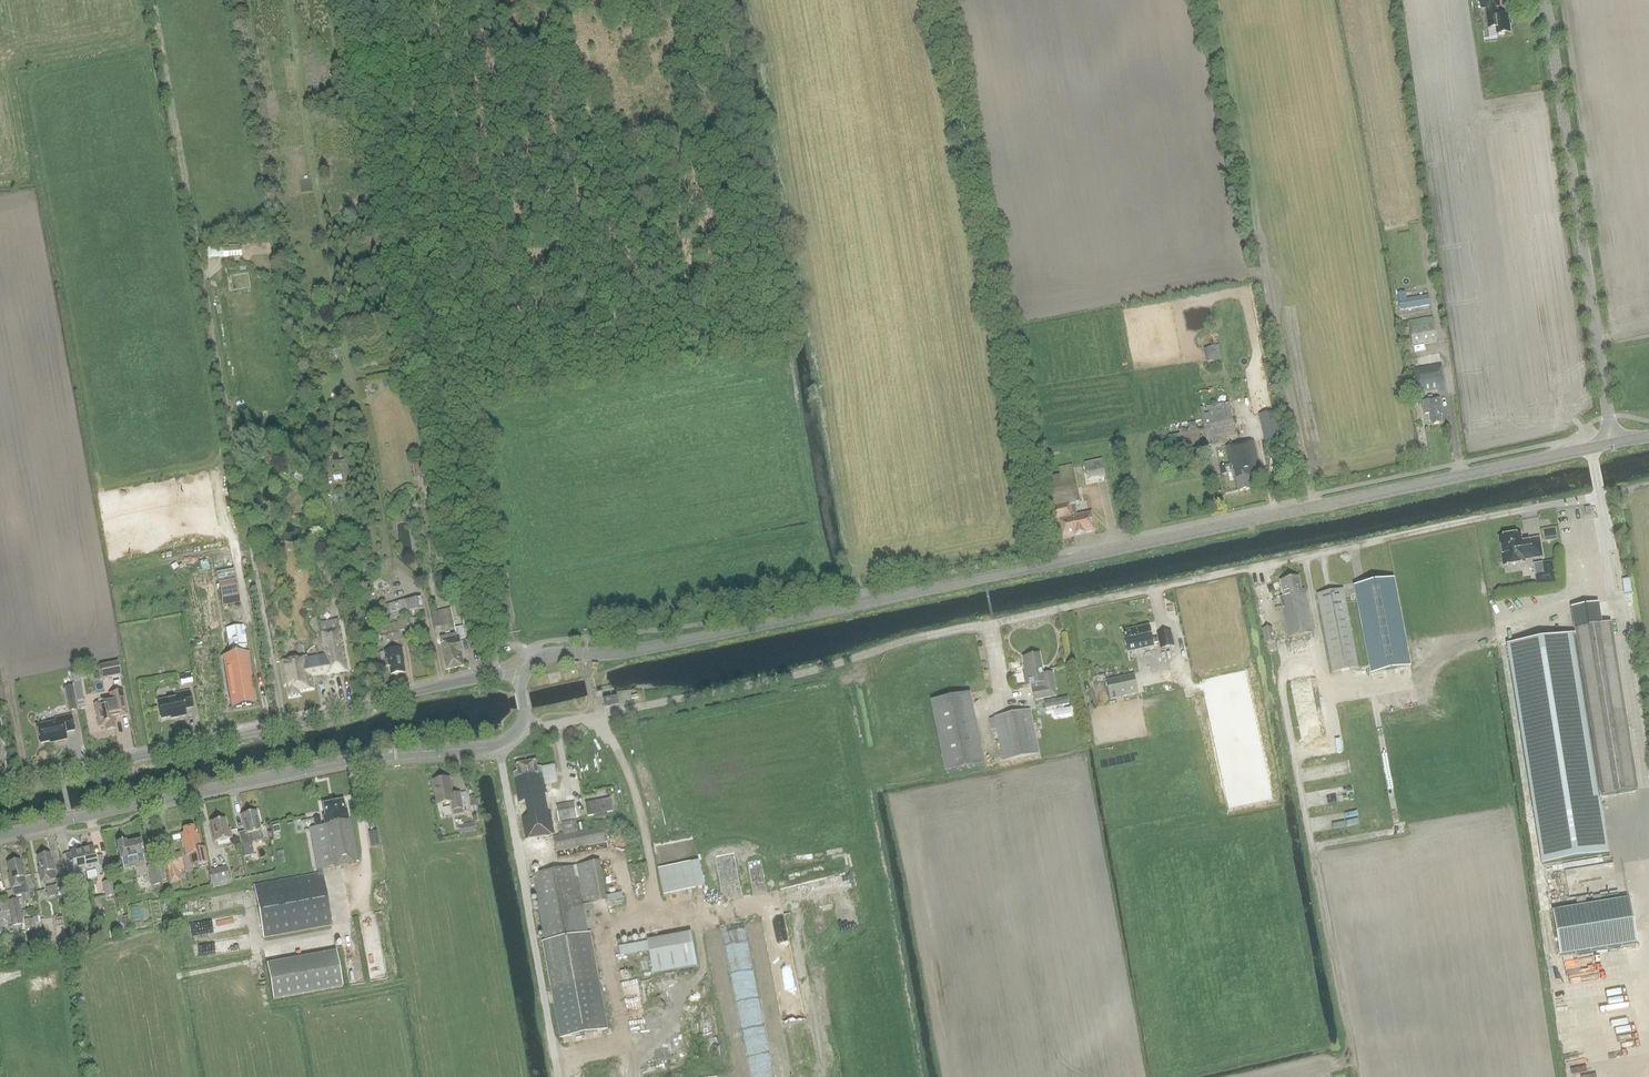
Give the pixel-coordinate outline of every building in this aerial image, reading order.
[(1497,35),(1510,33),(1508,15),(1497,17),(1496,7),(1499,7),(1498,0),(1480,0),(1481,9),(1486,8),(1488,29),(1495,28),(1496,35),(1497,35)] [(1426,268),(1415,270),(1416,281),(1427,279),(1426,268)] [(304,300),(306,294),(296,291),(294,296),(304,300)] [(1398,294),(1401,311),(1429,306),(1429,304),(1429,302),(1429,300),(1428,298),(1428,297),(1406,300),(1405,293),(1398,294)] [(1409,329),(1412,346),(1437,342),(1433,318),(1400,324),(1401,330),(1409,329)] [(1441,364),(1412,369),(1416,394),(1438,391),(1439,395),(1446,394),(1441,364)] [(1441,415),(1443,415),(1440,398),(1422,401),(1425,415),(1430,414),(1432,425),(1442,423),(1441,415)] [(1160,430),(1164,450),(1236,437),(1230,403),(1200,409),(1202,422),(1160,430)] [(1254,441),(1237,444),(1228,446),(1226,446),(1230,464),(1220,466),(1222,475),(1228,474),(1228,472),(1232,471),(1234,480),(1236,480),(1238,491),(1251,489),(1249,477),(1261,475),(1254,441)] [(1189,460),(1204,458),(1202,447),(1187,449),(1189,460)] [(426,486),(434,485),(431,459),(422,460),(423,462),(415,463),(417,477),(425,476),(426,486)] [(1102,459),(1085,463),(1088,479),(1105,475),(1102,459)] [(349,473),(347,464),(339,465),(341,475),(349,473)] [(1077,511),(1075,503),(1080,502),(1072,465),(1059,468),(1060,476),(1042,479),(1051,523),(1059,521),(1063,538),(1095,531),(1091,514),(1077,517),(1076,511),(1077,511)] [(1559,538),(1559,528),(1548,528),(1547,538),(1559,538)] [(1543,557),(1540,537),(1523,540),(1521,533),(1498,537),(1503,567),(1526,563),(1526,560),(1543,557)] [(1556,582),(1553,561),(1541,563),(1543,573),(1535,574),(1537,585),(1556,582)] [(1287,638),(1312,632),(1305,594),(1304,589),(1301,590),(1298,578),(1280,582),(1281,587),(1279,588),(1280,593),(1282,594),(1283,597),(1279,598),(1287,638)] [(1371,675),(1411,667),(1394,580),(1354,587),(1355,593),(1350,594),(1352,601),(1356,600),(1371,675)] [(1623,594),(1631,593),(1629,580),(1621,581),(1623,594)] [(373,583),(359,585),(361,597),(368,596),(368,599),(375,598),(373,583)] [(1344,589),(1317,594),(1332,673),(1359,668),(1344,589)] [(416,598),(383,606),(385,617),(419,610),(416,598)] [(1507,645),(1542,864),(1608,854),(1599,797),(1638,791),(1611,624),(1594,626),(1591,606),(1572,609),(1576,634),(1507,645)] [(451,609),(432,613),(435,629),(442,627),(443,631),(455,629),(451,609)] [(407,629),(419,627),(418,618),(405,620),(405,619),(397,620),(398,622),(393,623),(393,624),(387,625),(387,626),(381,627),(382,633),(388,632),(389,641),(401,639),(399,633),(407,631),(407,629)] [(341,629),(340,619),(321,622),(323,632),(340,629),(341,629)] [(246,623),(228,627),(231,646),(249,642),(246,623)] [(1171,633),(1158,635),(1158,638),(1152,640),(1149,626),(1124,632),(1128,653),(1153,647),(1153,644),(1159,642),(1161,649),(1174,646),(1171,633)] [(1275,642),(1272,628),(1262,630),(1265,644),(1275,642)] [(326,656),(318,658),(321,675),(327,674),(327,675),(347,671),(340,629),(322,632),(326,656)] [(447,670),(464,666),(461,652),(462,652),(459,641),(458,641),(456,634),(440,638),(442,645),(441,645),(447,670)] [(391,675),(406,673),(404,662),(405,662),(402,649),(385,652),(387,666),(390,666),(391,675)] [(246,652),(225,655),(233,708),(254,704),(246,652)] [(1034,700),(1057,696),(1052,673),(1042,675),(1039,655),(1024,657),(1025,667),(1026,667),(1027,672),(1024,673),(1026,686),(1031,685),(1034,700)] [(308,657),(281,662),(285,686),(288,685),(290,697),(300,696),(299,691),(313,689),(312,680),(308,681),(308,678),(311,678),(311,676),(321,675),(318,658),(308,659),(308,657)] [(118,662),(100,665),(103,679),(120,675),(118,662)] [(191,674),(180,676),(181,682),(192,680),(191,674)] [(1138,694),(1134,675),(1106,681),(1110,700),(1138,694)] [(106,726),(107,730),(115,729),(114,722),(116,722),(115,717),(114,715),(118,714),(119,717),(128,716),(124,691),(109,694),(111,701),(95,704),(99,727),(106,726)] [(158,701),(161,719),(176,716),(176,717),(186,715),(185,709),(193,707),(190,691),(176,694),(177,697),(158,701)] [(985,765),(970,693),(931,701),(946,773),(985,765)] [(617,698),(604,701),(606,708),(619,705),(617,698)] [(996,729),(1004,762),(1040,754),(1031,710),(989,719),(991,731),(996,729)] [(37,726),(40,743),(55,740),(56,741),(67,739),(65,732),(75,730),(71,715),(56,718),(56,721),(37,726)] [(526,839),(555,834),(544,778),(542,768),(537,769),(536,762),(517,766),(518,772),(514,773),(526,839)] [(453,810),(463,809),(460,793),(453,795),(450,778),(433,781),(438,805),(452,803),(453,810)] [(611,798),(586,803),(588,817),(613,812),(611,798)] [(322,869),(358,862),(351,820),(349,821),(347,810),(345,810),(344,800),(323,804),(326,821),(324,822),(325,825),(310,828),(318,874),(254,886),(264,938),(332,925),(322,869)] [(556,806),(559,822),(578,819),(575,803),(556,806)] [(244,857),(253,855),(251,842),(253,842),(251,833),(261,831),(256,812),(241,815),(245,831),(239,833),(241,844),(244,857)] [(313,818),(315,826),(322,825),(320,817),(313,818)] [(215,842),(232,838),(230,829),(228,829),(225,819),(211,822),(215,842)] [(556,852),(606,842),(602,820),(588,823),(589,829),(576,832),(574,822),(562,824),(564,835),(553,837),(556,852)] [(467,833),(466,825),(459,826),(461,834),(467,833)] [(184,833),(181,833),(186,855),(190,854),(193,866),(208,862),(204,847),(201,848),(198,834),(197,835),(197,833),(195,834),(194,826),(183,829),(184,833)] [(377,831),(369,832),(372,847),(380,845),(377,831)] [(135,869),(146,867),(143,855),(144,855),(141,841),(126,844),(126,842),(117,844),(121,860),(122,860),(124,869),(135,867),(135,869)] [(94,846),(82,849),(86,871),(95,869),(96,874),(106,871),(102,856),(96,857),(94,846)] [(70,852),(70,853),(63,855),(69,880),(79,877),(78,872),(86,871),(82,849),(70,852)] [(51,880),(56,879),(53,862),(51,862),(49,854),(38,856),(40,867),(39,868),(42,882),(51,880)] [(175,855),(165,858),(171,884),(181,881),(175,855)] [(27,886),(25,877),(23,868),(21,868),(19,860),(8,863),(11,874),(9,874),(12,889),(27,886)] [(600,862),(576,866),(584,906),(608,902),(600,862)] [(158,863),(148,866),(153,886),(163,884),(158,863)] [(688,863),(681,864),(686,891),(694,889),(688,863)] [(227,866),(209,871),(212,884),(230,880),(227,866)] [(576,866),(533,874),(545,942),(543,942),(560,1038),(609,1029),(591,933),(588,934),(584,906),(576,866)] [(658,869),(664,896),(671,894),(666,867),(658,869)] [(102,883),(106,898),(116,896),(112,881),(102,883)] [(38,891),(41,899),(49,896),(46,888),(38,891)] [(13,931),(6,896),(0,897),(0,908),(1,911),(0,911),(0,934),(13,931)] [(18,899),(8,901),(13,926),(23,924),(18,899)] [(1630,899),(1553,912),(1560,957),(1637,944),(1630,899)] [(41,914),(26,918),(28,926),(43,922),(41,914)] [(99,938),(97,932),(78,935),(80,944),(88,943),(88,940),(99,938)] [(691,933),(648,941),(654,974),(697,966),(691,933)] [(343,986),(336,951),(267,964),(273,999),(343,986)] [(1595,970),(1596,985),(1625,982),(1623,968),(1595,970)]
